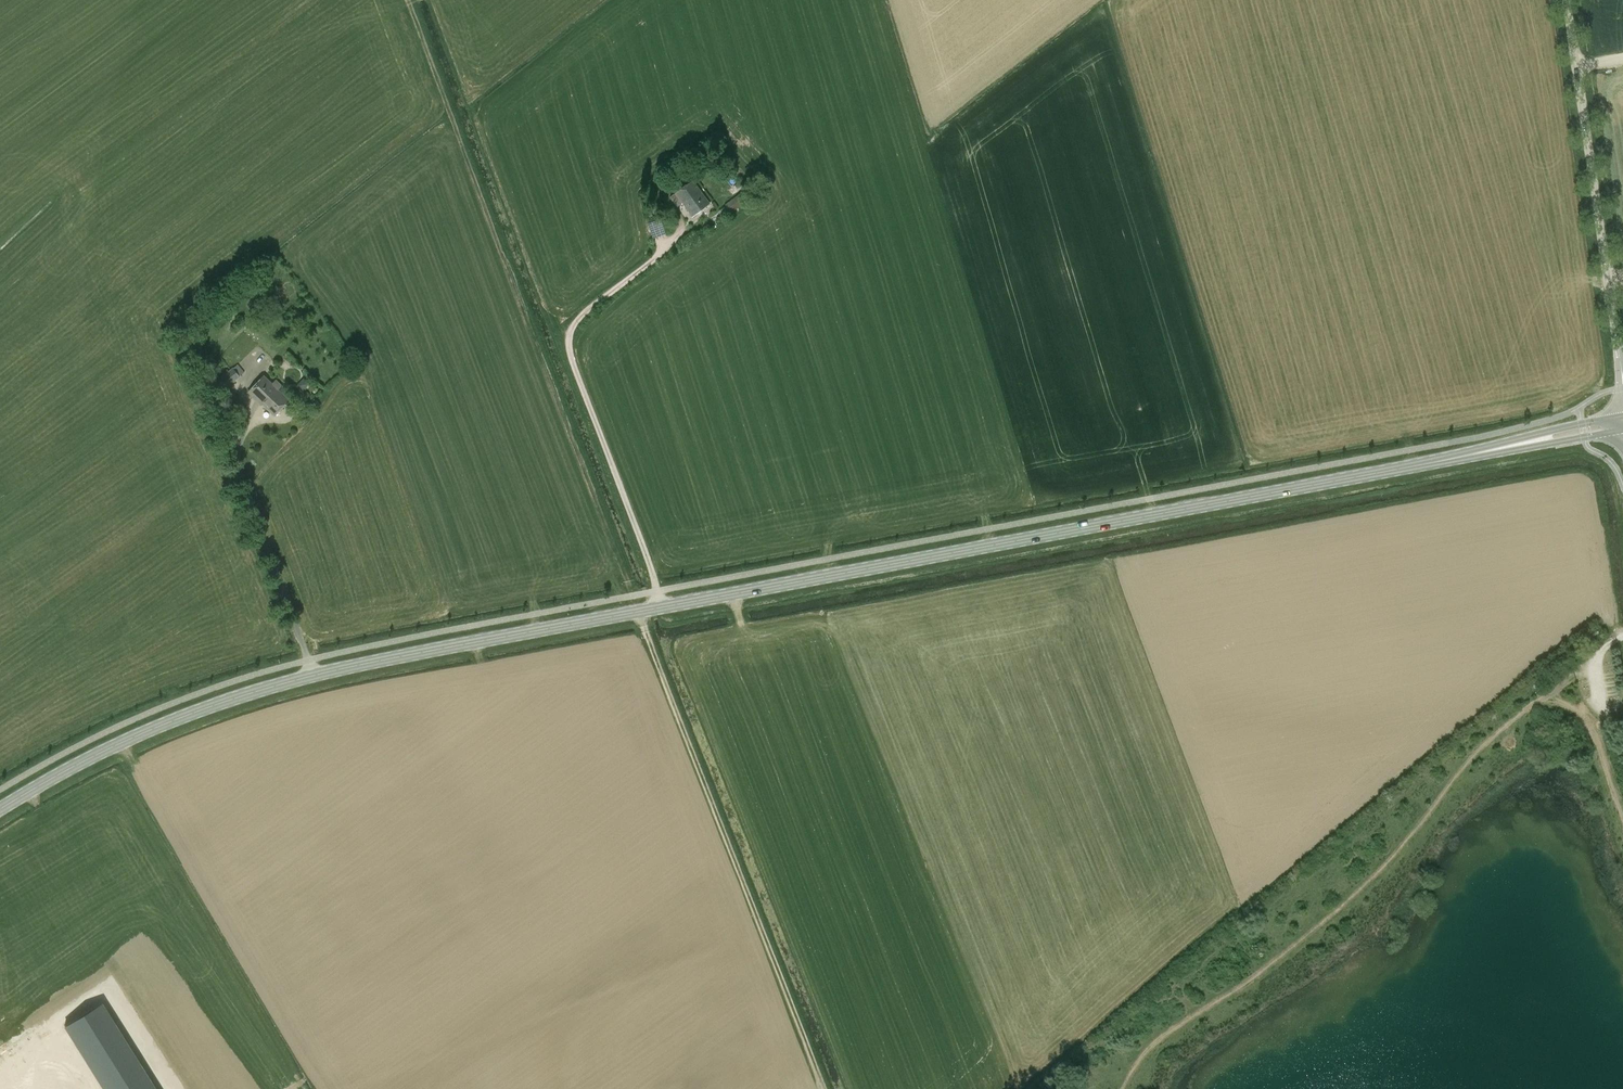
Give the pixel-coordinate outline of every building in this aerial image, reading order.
[(693,181),(676,194),(693,217),(710,204),(693,181)] [(753,196),(747,189),(726,205),(732,212),(753,196)] [(192,350),(202,342),(194,331),(184,339),(192,350)] [(226,387),(244,373),(238,365),(220,379),(226,387)] [(278,391),(282,387),(276,381),(272,385),(264,377),(249,392),(275,416),(289,401),(278,391)] [(228,397),(236,406),(241,401),(233,392),(228,397)] [(64,1026),(103,1088),(155,1088),(102,1003),(64,1026)]
